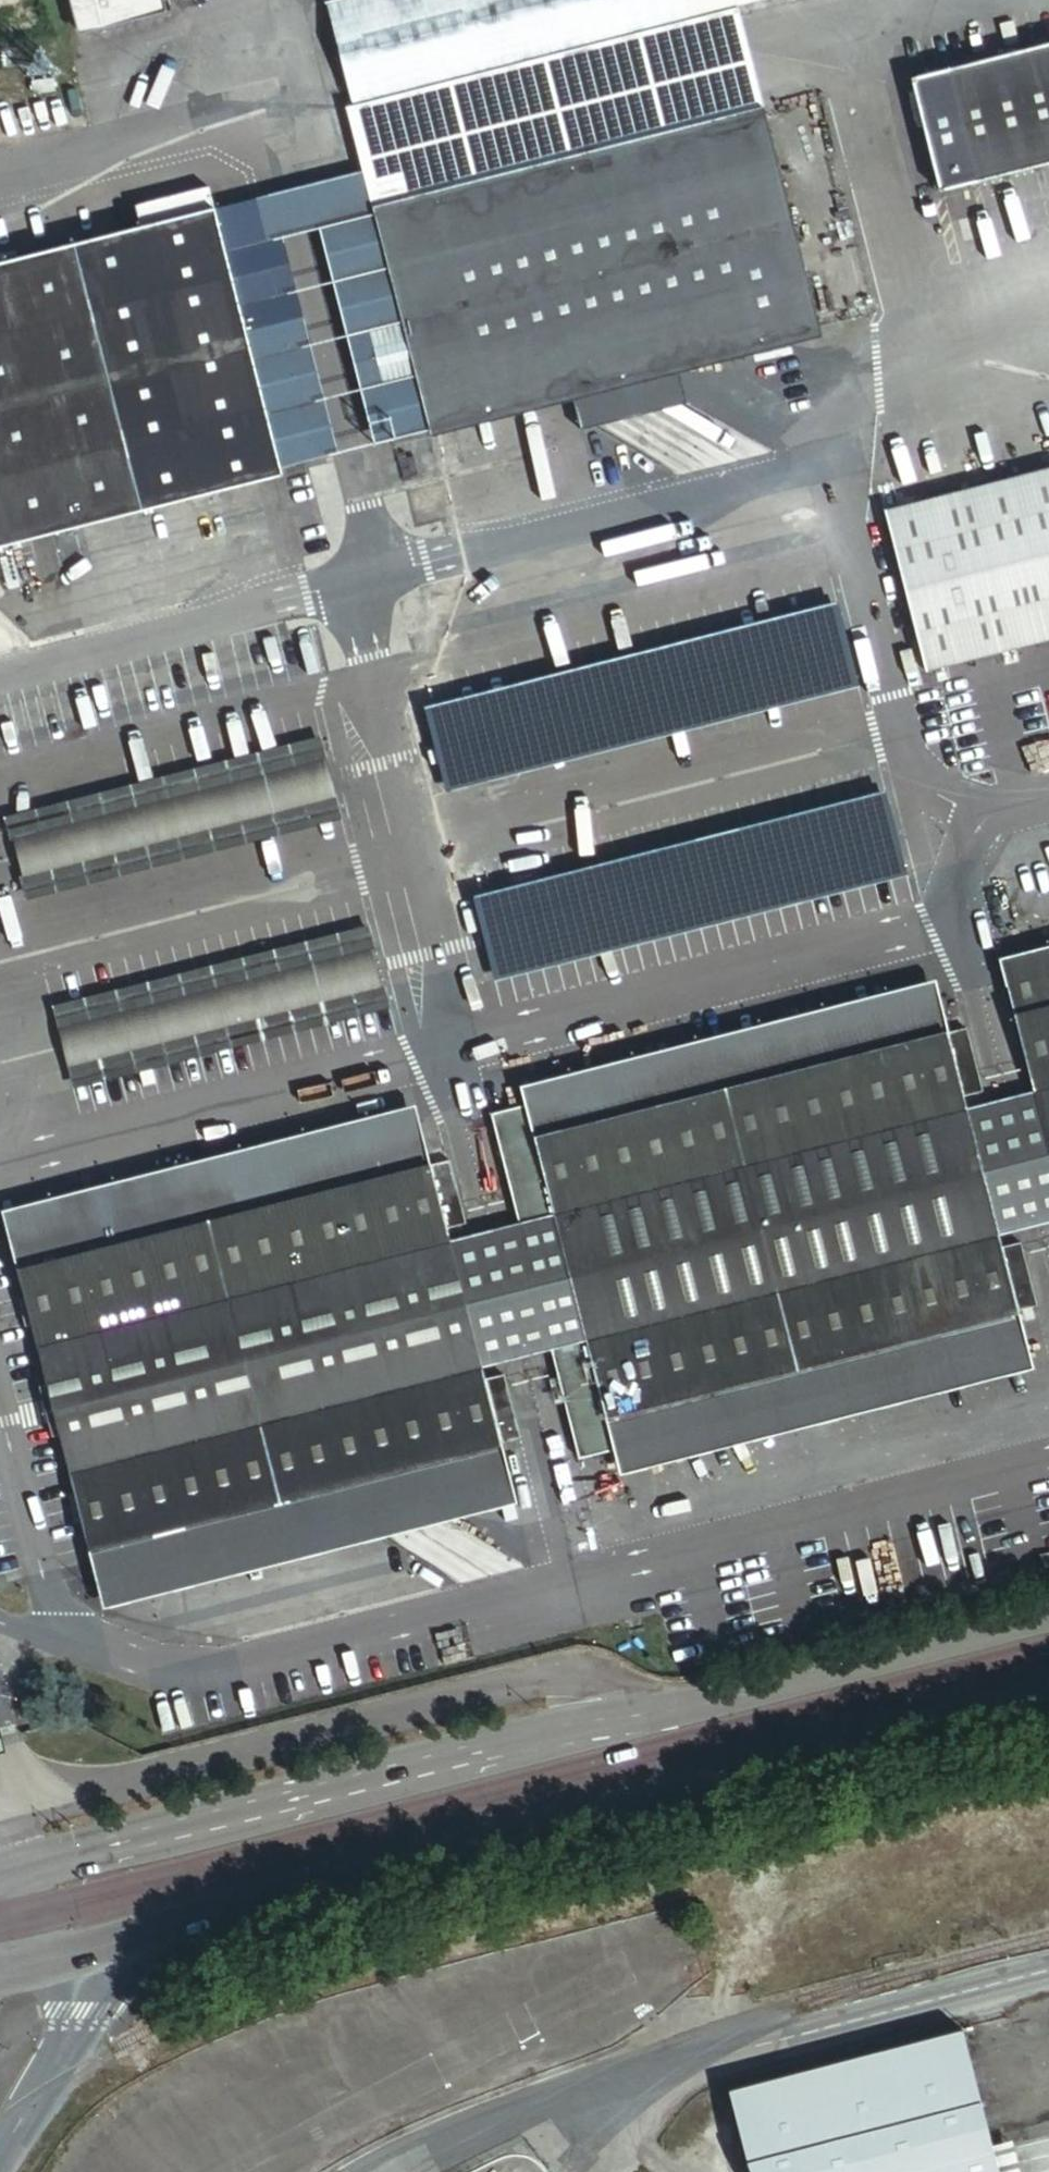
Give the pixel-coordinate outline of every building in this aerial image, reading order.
[(162,0),(71,0),(80,34),(166,13),(162,0)] [(353,106),(731,9),(767,0),(332,0),(326,2),(353,106)] [(731,9),(353,106),(369,170),(381,215),(759,118),(731,9)] [(972,183),(1048,163),(1048,44),(943,71),(972,183)] [(58,64),(36,70),(40,82),(61,77),(58,64)] [(759,118),(381,215),(436,426),(813,330),(759,118)] [(267,196),(278,241),(328,228),(381,215),(369,170),(267,196)] [(267,196),(214,209),(280,466),(332,452),(278,241),(267,196)] [(214,209),(0,264),(0,548),(282,477),(280,466),(214,209)] [(436,426),(381,215),(328,228),(383,439),(436,426)] [(885,514),(927,674),(1048,642),(1048,472),(885,514)] [(858,680),(840,615),(428,720),(445,785),(858,680)] [(340,813),(323,747),(6,829),(22,893),(340,813)] [(905,869),(889,804),(475,909),(491,974),(905,869)] [(790,903),(731,919),(735,937),(759,931),(759,928),(794,919),(790,903)] [(388,1000),(371,936),(54,1016),(70,1081),(388,1000)] [(999,959),(1005,985),(1033,1092),(1048,1155),(1048,946),(999,959)] [(949,1034),(941,1001),(525,1107),(534,1140),(949,1034)] [(967,1030),(949,1034),(534,1140),(554,1216),(586,1338),(607,1417),(1017,1311),(1036,1306),(1021,1244),(1002,1248),(998,1233),(967,1110),(964,1097),(982,1092),(967,1030)] [(967,1110),(998,1233),(1048,1219),(1048,1155),(1033,1092),(967,1110)] [(466,1224),(449,1162),(17,1272),(89,1549),(520,1438),(503,1375),(486,1380),(482,1365),(450,1242),(446,1229),(466,1224)] [(554,1216),(450,1242),(482,1365),(586,1338),(554,1216)] [(1025,1344),(1017,1311),(607,1417),(614,1448),(1025,1344)] [(957,2035),(728,2095),(748,2171),(993,2171),(957,2035)]
